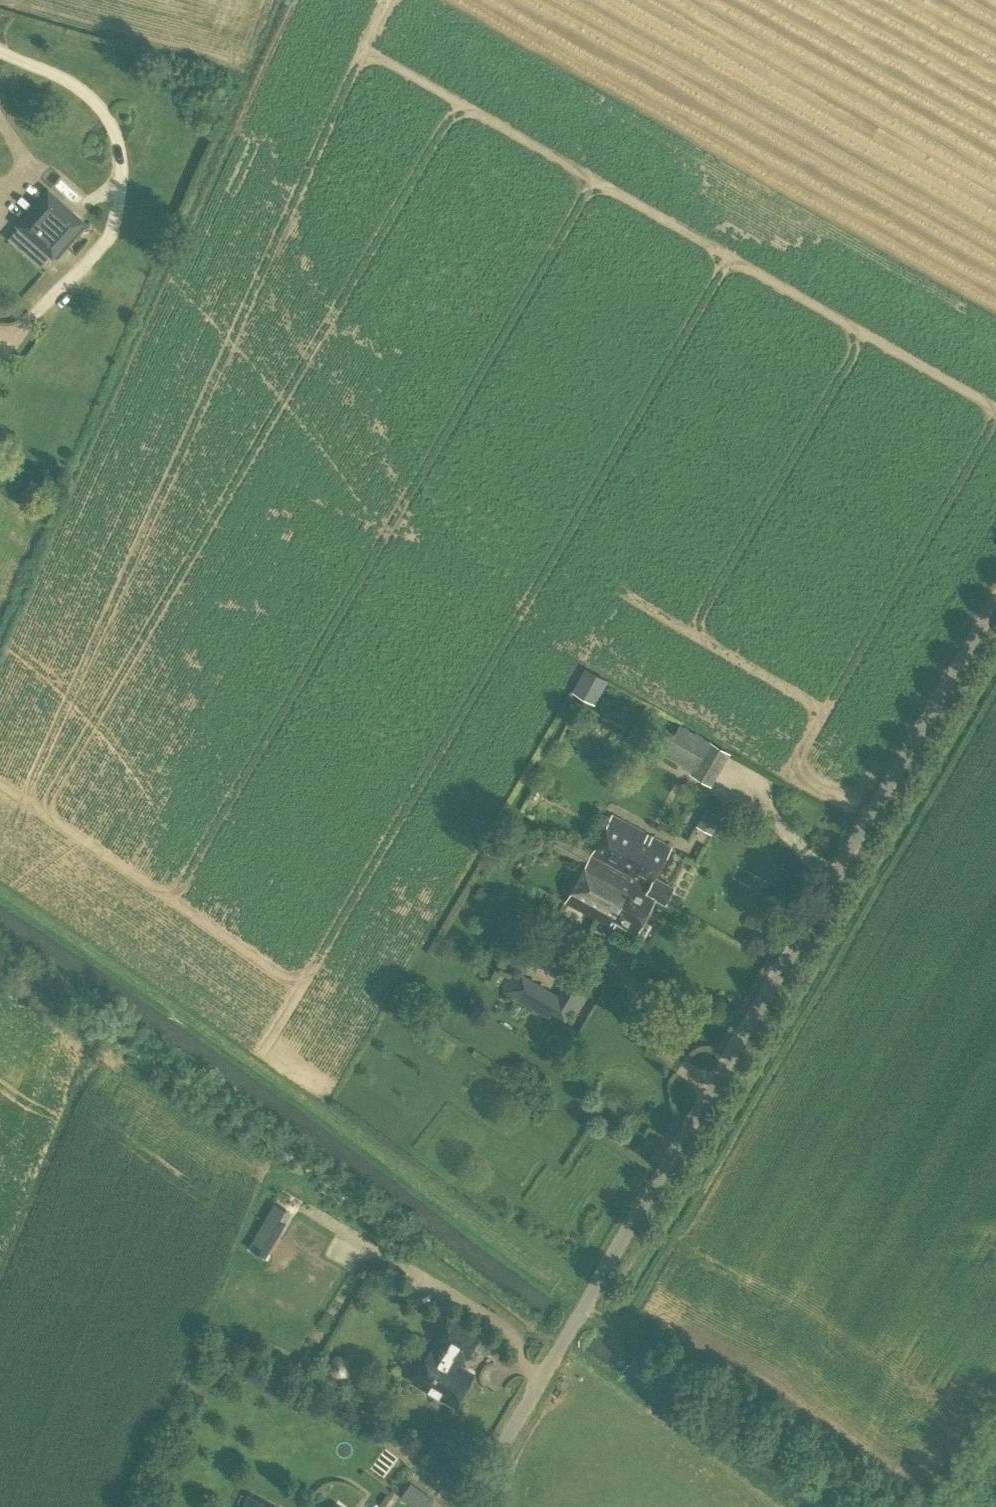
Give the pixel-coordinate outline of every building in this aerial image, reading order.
[(84,196),(45,161),(12,200),(51,234),(84,196)] [(595,703),(608,679),(585,667),(572,691),(595,703)] [(711,785),(730,752),(680,723),(662,753),(691,770),(689,773),(711,785)] [(713,833),(723,814),(705,806),(696,824),(713,833)] [(646,891),(655,896),(665,902),(674,885),(655,875),(671,846),(612,814),(591,852),(591,853),(650,885),(646,891)] [(591,853),(591,852),(558,835),(552,847),(585,864),(566,900),(609,924),(612,918),(617,920),(613,926),(633,937),(655,896),(646,891),(650,885),(591,853)] [(528,960),(543,955),(538,944),(524,949),(528,960)] [(560,994),(515,969),(502,991),(548,1017),(551,1012),(565,1020),(572,1006),(579,1010),(593,985),(572,973),(560,994)] [(467,1355),(479,1334),(450,1317),(437,1338),(440,1339),(434,1349),(431,1348),(413,1379),(454,1404),(473,1373),(459,1364),(465,1354),(467,1355)] [(313,1360),(301,1354),(294,1368),(306,1374),(313,1360)] [(435,1499),(411,1481),(400,1496),(415,1506),(429,1506),(435,1499)] [(272,1504),(248,1493),(242,1506),(271,1506),(272,1504)]
